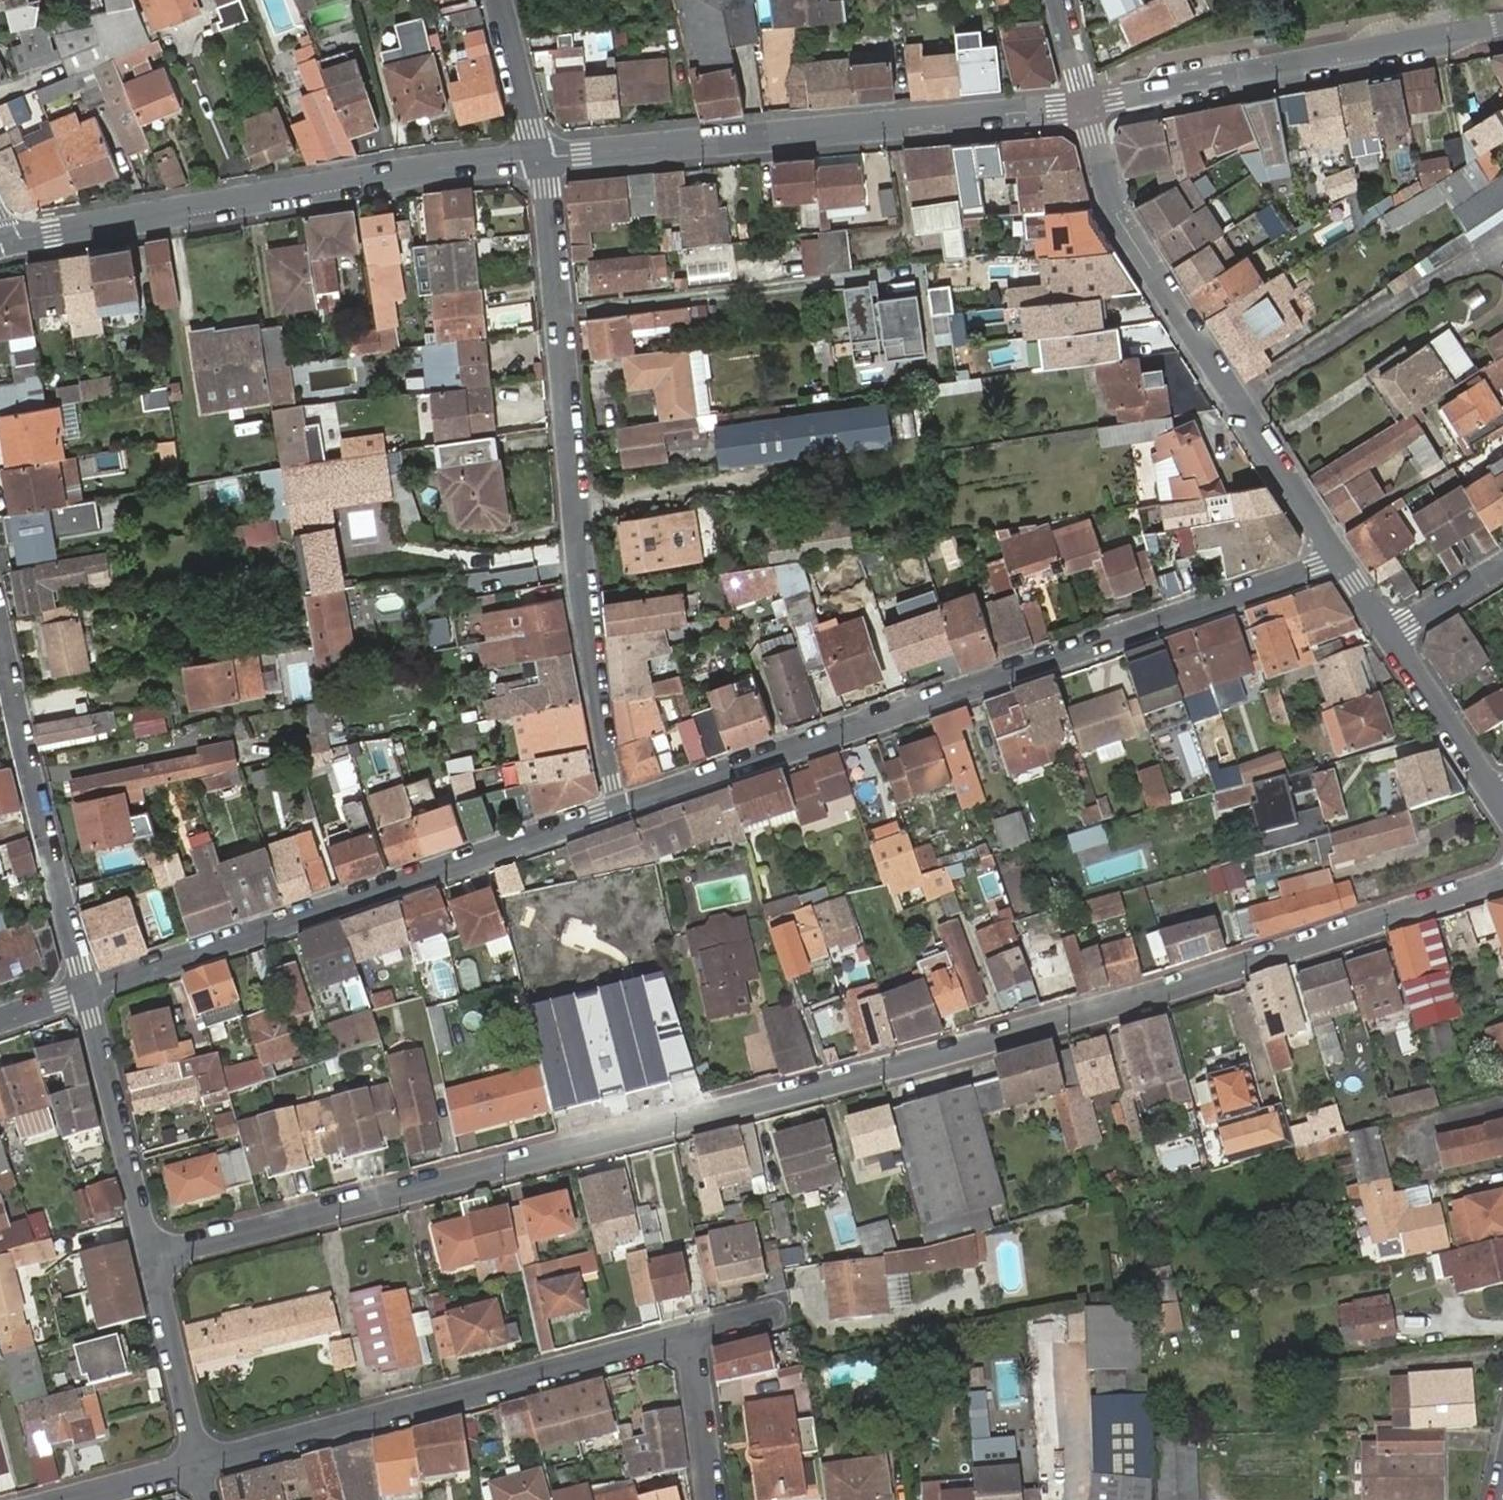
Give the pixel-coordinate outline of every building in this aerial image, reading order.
[(7,9),(31,4),(30,0),(4,0),(7,9)] [(85,16),(136,4),(134,0),(82,0),(85,16)] [(196,0),(144,0),(155,27),(201,10),(196,0)] [(248,18),(241,0),(218,10),(224,27),(248,18)] [(317,4),(315,0),(295,0),(299,9),(317,4)] [(679,19),(702,117),(746,112),(731,48),(721,8),(750,0),(675,0),(679,19)] [(759,25),(756,0),(750,0),(721,8),(731,48),(759,42),(759,25)] [(846,17),(845,0),(756,0),(759,25),(804,22),(846,17)] [(1120,14),(1133,43),(1186,18),(1178,0),(1150,0),(1120,14)] [(71,76),(92,67),(113,58),(150,42),(136,4),(85,16),(53,23),(55,37),(63,58),(71,76)] [(478,7),(432,18),(436,32),(482,21),(478,7)] [(53,23),(16,32),(22,47),(11,52),(20,75),(63,58),(55,37),(53,23)] [(1057,82),(1043,25),(1001,30),(1016,86),(1057,82)] [(449,84),(459,122),(505,111),(484,30),(465,35),(468,50),(457,53),(459,63),(457,65),(461,81),(456,82),(449,84)] [(150,42),(113,58),(119,71),(133,66),(137,77),(124,83),(140,122),(180,107),(164,66),(151,71),(144,54),(162,47),(158,38),(150,42)] [(301,122),(317,162),(357,155),(349,135),(334,97),(319,59),(311,39),(307,41),(309,46),(298,50),(314,91),(304,95),(313,118),(301,122)] [(1000,87),(995,42),(956,47),(956,52),(961,92),(1000,87)] [(922,44),(905,45),(911,97),(961,92),(956,52),(924,55),(922,44)] [(383,57),(398,121),(446,109),(429,45),(383,57)] [(561,56),(582,53),(582,45),(560,48),(561,56)] [(855,102),(893,98),(888,48),(860,51),(859,46),(849,47),(851,57),(855,102)] [(344,51),(319,59),(334,97),(349,135),(378,126),(355,60),(349,62),(344,51)] [(1487,55),(1502,83),(1502,52),(1487,55)] [(613,62),(613,57),(599,58),(600,75),(585,76),(589,118),(618,115),(617,109),(613,62)] [(670,57),(613,62),(617,109),(628,108),(628,102),(642,101),(643,107),(674,104),(670,57)] [(855,102),(851,57),(794,62),(789,79),(793,108),(855,102)] [(92,67),(106,100),(128,152),(149,143),(140,122),(124,83),(119,71),(113,58),(92,67)] [(599,58),(583,60),(585,73),(585,76),(600,75),(599,58)] [(445,67),(449,84),(456,82),(452,65),(445,67)] [(1434,65),(1399,71),(1405,109),(1440,103),(1434,65)] [(88,107),(106,100),(92,67),(71,76),(37,90),(42,103),(79,88),(88,107)] [(1399,71),(1373,76),(1382,133),(1407,128),(1405,109),(1399,71)] [(558,121),(589,118),(585,76),(585,73),(554,76),(558,121)] [(1337,83),(1348,138),(1382,133),(1373,76),(1337,83)] [(1275,95),(1279,115),(1288,113),(1291,128),(1303,126),(1307,144),(1322,141),(1322,143),(1348,138),(1337,83),(1275,95)] [(1275,95),(1201,109),(1211,137),(1218,153),(1244,145),(1247,151),(1257,148),(1261,153),(1285,147),(1279,115),(1275,95)] [(32,120),(22,97),(9,103),(19,125),(32,120)] [(19,125),(9,103),(1,106),(12,128),(19,126),(19,125)] [(256,126),(281,116),(277,106),(252,115),(256,126)] [(1461,131),(1461,135),(1466,160),(1472,156),(1502,137),(1502,108),(1502,106),(1461,131)] [(1201,109),(1173,114),(1182,150),(1211,137),(1201,109)] [(1154,165),(1162,192),(1172,187),(1190,178),(1182,150),(1173,114),(1159,117),(1120,124),(1114,137),(1124,172),(1154,165)] [(74,115),(51,125),(52,129),(76,187),(120,174),(96,117),(79,124),(74,115)] [(252,115),(236,121),(254,167),(295,150),(281,116),(256,126),(252,115)] [(301,122),(292,126),(307,164),(317,162),(301,122)] [(37,203),(12,148),(26,142),(25,140),(20,128),(0,137),(0,182),(11,204),(23,209),(37,203)] [(12,148),(37,203),(76,187),(52,129),(25,140),(26,142),(12,148)] [(986,216),(1025,212),(1090,206),(1073,143),(1063,133),(977,141),(979,175),(1020,171),(1023,204),(985,208),(986,216)] [(1382,133),(1348,138),(1352,158),(1385,152),(1382,133)] [(1442,140),(1445,158),(1461,155),(1462,162),(1466,160),(1461,135),(1442,140)] [(954,143),(905,148),(916,232),(941,229),(944,260),(968,257),(963,217),(962,211),(961,200),(954,143)] [(1201,146),(1182,150),(1190,178),(1213,166),(1201,146)] [(169,149),(154,155),(156,161),(172,155),(169,149)] [(156,161),(168,188),(185,185),(172,155),(156,161)] [(1413,164),(1416,190),(1434,180),(1462,162),(1461,155),(1445,158),(1413,164)] [(1442,193),(1465,230),(1502,207),(1502,170),(1489,178),(1472,156),(1466,160),(1462,162),(1434,180),(1442,193)] [(814,157),(774,161),(777,201),(818,197),(815,166),(814,157)] [(815,166),(818,197),(819,208),(828,207),(865,203),(862,163),(815,166)] [(1330,196),(1358,188),(1353,167),(1324,175),(1330,196)] [(674,171),(653,173),(658,216),(678,214),(681,232),(682,242),(699,241),(699,244),(719,242),(715,209),(713,185),(676,189),(674,171)] [(642,192),(644,213),(645,218),(658,216),(653,173),(625,176),(627,193),(642,192)] [(567,182),(574,260),(592,258),(590,244),(588,228),(612,226),(612,216),(629,214),(644,213),(642,192),(627,193),(625,176),(567,182)] [(1132,209),(1169,269),(1186,295),(1190,291),(1237,263),(1226,235),(1190,178),(1172,187),(1162,192),(1132,209)] [(1393,204),(1386,209),(1394,222),(1442,193),(1434,180),(1416,190),(1393,204)] [(882,215),(897,214),(894,187),(879,189),(882,215)] [(432,243),(476,240),(472,192),(471,190),(426,195),(428,204),(432,243)] [(1039,237),(1041,257),(1115,251),(1093,216),(1090,206),(1025,212),(1028,238),(1039,237)] [(819,208),(820,212),(822,233),(830,232),(828,207),(819,208)] [(1465,230),(1472,240),(1502,220),(1502,207),(1465,230)] [(985,208),(962,211),(963,217),(986,216),(985,208)] [(723,209),(715,209),(719,242),(726,241),(723,209)] [(321,292),(339,289),(334,254),(360,250),(354,211),(309,218),(321,292)] [(816,233),(819,233),(822,233),(820,212),(804,214),(806,235),(816,233)] [(399,241),(415,239),(413,221),(397,223),(395,213),(363,217),(375,300),(392,298),(402,296),(397,261),(402,260),(401,254),(399,241)] [(659,226),(661,251),(682,248),(682,242),(681,232),(671,234),(669,226),(659,226)] [(823,273),(850,271),(846,230),(830,232),(822,233),(819,233),(823,273)] [(1433,252),(1441,266),(1475,244),(1472,240),(1465,230),(1433,252)] [(166,237),(145,241),(156,308),(177,304),(166,237)] [(802,240),(804,276),(820,274),(817,238),(802,240)] [(436,290),(480,286),(476,240),(432,243),(435,280),(436,290)] [(100,294),(103,312),(141,307),(132,243),(94,250),(94,254),(100,294)] [(316,292),(309,247),(273,252),(281,311),(319,306),(316,292)] [(1115,251),(1041,257),(1046,284),(1008,287),(1012,307),(1093,297),(1142,291),(1115,251)] [(1429,273),(1441,266),(1433,252),(1421,261),(1426,269),(1429,273)] [(104,321),(103,312),(100,294),(94,254),(61,260),(68,300),(72,327),(104,321)] [(621,282),(653,279),(669,277),(667,254),(590,263),(593,293),(622,290),(621,282)] [(1262,285),(1245,258),(1237,263),(1231,267),(1248,294),(1262,285)] [(688,285),(729,282),(728,259),(686,262),(688,285)] [(61,260),(29,266),(36,305),(68,300),(61,260)] [(1397,289),(1426,269),(1421,261),(1392,281),(1397,289)] [(1248,294),(1231,267),(1190,291),(1207,318),(1248,294)] [(1293,294),(1280,273),(1272,278),(1286,299),(1293,294)] [(30,330),(19,278),(0,282),(0,336),(9,334),(30,330)] [(1272,278),(1262,285),(1248,294),(1207,318),(1237,363),(1261,347),(1300,323),(1286,299),(1272,278)] [(653,287),(653,279),(621,282),(622,290),(653,287)] [(424,291),(436,290),(435,280),(423,281),(424,291)] [(869,282),(844,285),(855,366),(925,357),(916,294),(872,300),(869,282)] [(442,340),(484,336),(480,286),(436,290),(442,340)] [(1468,308),(1486,298),(1480,286),(1461,296),(1468,308)] [(319,306),(322,326),(343,323),(339,289),(321,292),(316,292),(319,306)] [(1093,297),(1012,307),(1016,339),(1032,337),(1037,370),(1099,361),(1115,359),(1111,326),(1097,328),(1093,297)] [(375,300),(379,329),(379,333),(380,333),(395,331),(392,298),(375,300)] [(692,323),(689,307),(587,320),(592,358),(620,354),(634,352),(632,331),(692,323)] [(262,330),(261,324),(218,332),(217,326),(194,330),(204,393),(241,386),(244,404),(274,399),(268,368),(262,330)] [(285,326),(262,330),(268,368),(289,365),(290,365),(292,364),(285,326)] [(345,334),(348,355),(382,350),(380,333),(379,333),(379,329),(345,334)] [(29,394),(32,410),(48,407),(34,330),(30,330),(9,334),(14,382),(0,384),(0,398),(29,394)] [(1502,354),(1502,330),(1482,343),(1493,361),(1502,354)] [(1411,413),(1437,396),(1471,374),(1478,370),(1452,331),(1417,353),(1380,376),(1406,416),(1411,413)] [(439,391),(447,390),(488,385),(484,336),(442,340),(430,342),(428,343),(427,343),(431,392),(439,391)] [(1394,423),(1406,416),(1380,376),(1417,353),(1410,343),(1364,373),(1394,423)] [(708,415),(702,344),(680,347),(687,418),(708,415)] [(680,347),(634,352),(620,354),(623,389),(649,387),(652,423),(687,418),(680,347)] [(1261,347),(1237,363),(1247,379),(1271,363),(1261,347)] [(1493,361),(1484,366),(1496,384),(1502,379),(1502,354),(1493,361)] [(1125,421),(1171,415),(1165,379),(1157,379),(1147,381),(1144,368),(1141,368),(1139,356),(1115,359),(1099,361),(1101,380),(1111,379),(1116,410),(1123,409),(1125,421)] [(289,365),(268,368),(274,399),(276,411),(296,408),(290,365),(289,365)] [(1496,384),(1484,366),(1478,370),(1471,374),(1477,384),(1459,395),(1461,398),(1445,408),(1462,436),(1466,433),(1473,445),(1501,428),(1502,426),(1502,379),(1496,384)] [(1147,381),(1157,379),(1155,367),(1144,368),(1147,381)] [(115,387),(113,377),(81,384),(84,401),(115,395),(115,387)] [(179,381),(168,384),(168,386),(171,401),(183,399),(179,381)] [(447,390),(452,441),(492,434),(488,385),(447,390)] [(168,386),(140,391),(143,411),(171,407),(171,401),(168,386)] [(241,386),(204,393),(207,410),(244,404),(241,386)] [(428,392),(435,444),(441,443),(452,441),(447,390),(439,391),(431,392),(428,392)] [(32,410),(29,394),(0,398),(0,415),(2,415),(32,410)] [(1445,408),(1437,396),(1411,413),(1418,424),(1445,408)] [(912,401),(896,402),(899,436),(916,434),(912,401)] [(60,405),(48,407),(32,410),(2,415),(6,440),(15,439),(20,466),(59,459),(67,458),(62,428),(64,428),(60,405)] [(880,405),(718,427),(724,466),(886,444),(880,405)] [(296,408),(276,411),(285,466),(306,463),(300,428),(296,408)] [(1418,424),(1411,413),(1406,416),(1394,423),(1310,476),(1338,520),(1385,492),(1370,468),(1408,444),(1424,433),(1418,424)] [(717,414),(708,415),(687,418),(652,423),(619,427),(624,465),(667,459),(665,441),(699,436),(698,430),(718,427),(717,414)] [(1101,446),(1153,438),(1158,450),(1151,453),(1155,462),(1162,503),(1200,496),(1226,491),(1194,418),(1175,426),(1173,414),(1171,415),(1125,421),(1098,425),(1101,446)] [(300,428),(306,463),(324,461),(319,424),(300,428)] [(1408,444),(1423,468),(1440,458),(1424,433),(1408,444)] [(452,441),(441,443),(449,491),(454,490),(459,521),(499,515),(496,483),(502,482),(498,459),(494,460),(492,434),(452,441)] [(15,439),(6,440),(11,468),(20,466),(15,439)] [(180,460),(176,439),(162,441),(166,463),(180,460)] [(400,449),(386,451),(392,488),(394,488),(409,540),(436,544),(431,524),(423,523),(410,484),(414,483),(400,449)] [(392,488),(386,451),(324,461),(306,463),(285,466),(293,515),(305,592),(343,586),(329,499),(392,488)] [(68,503),(82,500),(74,457),(67,458),(59,459),(68,503)] [(11,468),(7,469),(14,512),(36,508),(68,503),(59,459),(20,466),(11,468)] [(1466,488),(1489,526),(1502,517),(1502,459),(1488,468),(1490,473),(1466,488)] [(285,466),(265,470),(273,519),(293,515),(285,466)] [(499,515),(459,521),(459,530),(506,533),(507,533),(512,529),(516,525),(519,520),(519,517),(519,516),(512,515),(502,482),(496,483),(499,515)] [(1200,496),(1162,503),(1139,507),(1145,534),(1151,533),(1171,529),(1282,510),(1265,484),(1233,490),(1235,503),(1203,508),(1200,496)] [(1414,517),(1449,574),(1465,565),(1450,542),(1474,527),(1488,550),(1500,543),(1489,526),(1466,488),(1464,486),(1414,517)] [(36,508),(14,512),(2,514),(7,543),(20,542),(24,563),(61,557),(57,535),(101,527),(96,498),(82,500),(68,503),(36,508)] [(1345,532),(1370,570),(1415,542),(1391,503),(1345,532)] [(693,507),(619,520),(627,572),(702,559),(693,507)] [(1301,539),(1282,510),(1171,529),(1176,554),(1202,549),(1201,544),(1223,539),(1230,575),(1296,552),(1301,539)] [(1115,550),(1102,512),(1089,514),(1089,515),(1093,526),(1102,555),(1115,592),(1116,594),(1146,584),(1157,580),(1150,558),(1148,548),(1135,552),(1132,545),(1115,550)] [(1093,526),(1089,515),(1051,528),(1055,539),(1093,526)] [(765,529),(771,562),(853,549),(848,516),(765,529)] [(1012,534),(1009,527),(997,529),(1006,557),(1014,583),(1025,579),(1023,572),(1051,564),(1054,572),(1065,568),(1055,539),(1051,528),(1050,522),(1012,534)] [(1055,539),(1065,568),(1092,559),(1104,596),(1115,592),(1102,555),(1093,526),(1055,539)] [(1150,558),(1157,580),(1164,598),(1183,591),(1176,554),(1171,529),(1151,533),(1155,556),(1150,558)] [(957,536),(950,536),(919,541),(927,564),(962,551),(957,536)] [(34,613),(44,611),(56,609),(52,590),(89,585),(87,575),(111,572),(108,556),(47,565),(12,571),(20,615),(34,613)] [(1014,583),(1006,557),(987,564),(996,592),(1015,586),(1014,583)] [(823,630),(801,560),(773,564),(781,588),(808,671),(829,664),(836,690),(874,677),(868,659),(874,657),(860,618),(823,630)] [(781,588),(773,564),(720,572),(733,611),(781,588)] [(1404,598),(1417,589),(1403,567),(1390,576),(1404,598)] [(1330,585),(1293,597),(1310,645),(1341,635),(1338,625),(1354,620),(1330,585)] [(343,586),(305,592),(318,670),(339,666),(356,663),(343,586)] [(935,588),(897,601),(911,639),(893,645),(900,667),(943,652),(941,648),(954,643),(941,604),(935,588)] [(1018,594),(1034,644),(1050,638),(1034,589),(1018,594)] [(684,590),(605,602),(609,632),(636,627),(689,618),(684,590)] [(954,643),(963,668),(998,656),(980,603),(976,593),(941,604),(954,643)] [(980,603),(998,656),(1034,644),(1018,594),(994,602),(993,599),(980,603)] [(1293,597),(1244,614),(1263,668),(1267,679),(1297,669),(1293,657),(1311,650),(1310,645),(1293,597)] [(501,637),(566,625),(560,600),(497,611),(501,637)] [(90,669),(77,605),(56,609),(44,611),(46,623),(45,624),(56,675),(90,669)] [(46,623),(44,611),(34,613),(46,677),(56,675),(45,624),(46,623)] [(450,614),(427,617),(431,644),(454,641),(450,614)] [(1490,661),(1460,615),(1428,634),(1423,651),(1448,688),(1490,661)] [(1235,617),(1193,632),(1212,688),(1219,707),(1227,705),(1220,683),(1254,671),(1235,617)] [(1341,635),(1360,629),(1354,620),(1338,625),(1341,635)] [(501,637),(480,641),(485,667),(535,658),(570,651),(566,625),(501,637)] [(616,698),(649,695),(688,691),(683,675),(654,684),(647,656),(663,651),(657,630),(638,635),(636,627),(609,632),(616,698)] [(1163,642),(1183,698),(1212,688),(1193,632),(1163,642)] [(1311,651),(1316,662),(1344,653),(1341,641),(1311,651)] [(1163,642),(1124,655),(1138,697),(1148,729),(1150,736),(1191,722),(1183,698),(1163,642)] [(815,709),(794,647),(767,656),(788,719),(815,709)] [(1332,709),(1368,696),(1358,663),(1364,660),(1359,647),(1344,653),(1316,662),(1332,709)] [(1293,657),(1297,669),(1301,668),(1316,662),(1311,651),(1311,650),(1293,657)] [(538,677),(499,684),(502,701),(504,716),(514,714),(580,701),(570,651),(535,658),(538,677)] [(256,653),(188,665),(194,704),(262,694),(256,653)] [(322,698),(344,693),(339,666),(318,670),(322,698)] [(1263,668),(1254,671),(1262,693),(1266,692),(1271,690),(1267,679),(1263,668)] [(1297,669),(1267,679),(1271,690),(1266,692),(1278,726),(1292,722),(1281,689),(1305,680),(1301,668),(1297,669)] [(281,676),(283,699),(310,696),(307,673),(281,676)] [(695,712),(696,717),(709,757),(777,733),(755,673),(708,689),(714,705),(695,712)] [(1074,733),(1066,711),(1054,679),(983,703),(1009,778),(1065,759),(1061,746),(1077,741),(1074,733)] [(1463,712),(1480,738),(1502,723),(1502,689),(1463,712)] [(1082,752),(1148,729),(1138,697),(1123,703),(1120,692),(1066,711),(1074,733),(1077,741),(1081,751),(1082,752)] [(1393,738),(1378,694),(1368,696),(1332,709),(1322,712),(1337,756),(1393,738)] [(621,744),(661,729),(649,695),(616,698),(621,744)] [(502,701),(484,704),(487,719),(504,716),(502,701)] [(590,748),(580,701),(514,714),(522,753),(519,754),(520,761),(590,748)] [(162,721),(169,719),(165,702),(131,707),(134,726),(162,721)] [(330,748),(323,702),(306,706),(314,752),(330,748)] [(484,704),(459,709),(462,723),(487,719),(484,704)] [(934,732),(950,775),(957,796),(978,788),(959,735),(977,729),(968,708),(930,722),(934,732)] [(106,712),(37,723),(42,744),(110,732),(106,712)] [(696,717),(681,723),(694,762),(709,757),(696,717)] [(137,738),(165,733),(162,721),(134,726),(137,738)] [(1292,722),(1278,726),(1284,745),(1298,740),(1292,722)] [(664,729),(661,729),(621,744),(628,785),(664,772),(657,753),(670,749),(664,729)] [(881,757),(894,794),(912,788),(910,782),(926,776),(928,783),(950,775),(934,732),(894,746),(896,752),(881,757)] [(1121,740),(1098,747),(1102,760),(1125,753),(1121,740)] [(239,768),(240,767),(235,743),(204,749),(203,756),(77,781),(81,799),(140,787),(178,778),(179,780),(189,778),(200,776),(239,768)] [(594,770),(590,748),(520,761),(519,762),(524,785),(594,770)] [(657,753),(664,772),(676,769),(670,749),(657,753)] [(1307,770),(1310,769),(1315,768),(1309,749),(1287,757),(1293,774),(1307,770)] [(1439,750),(1396,762),(1410,809),(1466,792),(1439,750)] [(852,793),(839,753),(809,763),(811,774),(760,792),(770,818),(770,819),(852,793)] [(1241,769),(1245,782),(1247,787),(1291,774),(1283,753),(1241,769)] [(1138,772),(1150,810),(1171,804),(1159,765),(1138,772)] [(243,781),(239,768),(200,776),(205,792),(243,781)] [(1210,776),(1216,791),(1245,782),(1241,769),(1240,768),(1210,776)] [(533,793),(538,815),(599,794),(594,770),(524,785),(484,794),(487,803),(533,793)] [(1313,787),(1323,822),(1344,816),(1332,770),(1310,776),(1312,782),(1311,782),(1307,770),(1293,774),(1291,774),(1247,787),(1213,796),(1218,813),(1255,802),(1266,842),(1323,826),(1317,807),(1288,815),(1283,795),(1313,787)] [(10,771),(0,773),(0,818),(20,813),(12,783),(10,771)] [(471,771),(451,775),(459,799),(476,795),(471,771)] [(430,775),(405,784),(409,797),(417,795),(423,811),(441,805),(430,775)] [(729,790),(742,828),(770,818),(760,792),(757,781),(729,790)] [(140,787),(81,799),(76,800),(81,825),(89,824),(93,846),(134,838),(125,804),(144,798),(140,787)] [(978,788),(957,796),(962,811),(983,804),(978,788)] [(729,790),(661,813),(669,837),(691,830),(697,844),(712,839),(715,850),(747,844),(742,828),(729,790)] [(487,803),(484,794),(476,795),(459,799),(471,838),(495,830),(487,803)] [(428,852),(465,840),(452,801),(441,805),(423,811),(417,795),(409,797),(411,803),(428,852)] [(387,867),(364,797),(345,804),(354,835),(329,843),(343,882),(387,867)] [(428,852),(411,803),(404,805),(386,812),(376,815),(393,865),(428,852)] [(1086,827),(1107,820),(1101,804),(1081,811),(1086,827)] [(1406,810),(1315,837),(1322,862),(1332,860),(1334,864),(1415,841),(1406,810)] [(661,813),(634,823),(647,862),(697,844),(691,830),(669,837),(661,813)] [(1004,852),(1033,844),(1024,820),(997,830),(1004,852)] [(566,846),(576,880),(633,868),(648,865),(647,862),(634,823),(566,846)] [(89,824),(81,825),(86,848),(93,846),(89,824)] [(1069,832),(1074,850),(1109,842),(1104,824),(1069,832)] [(913,852),(906,829),(900,830),(902,837),(877,846),(874,839),(868,841),(884,887),(890,886),(893,893),(921,884),(928,903),(939,898),(955,892),(946,870),(922,876),(920,870),(913,852)] [(268,851),(263,835),(254,839),(259,854),(229,863),(227,859),(219,861),(239,918),(286,902),(268,851)] [(286,902),(329,887),(313,839),(289,847),(287,844),(268,851),(286,902)] [(0,849),(0,869),(4,880),(35,869),(27,840),(0,849)] [(930,847),(913,852),(920,870),(936,864),(930,847)] [(219,861),(217,856),(203,861),(206,872),(172,884),(190,934),(239,918),(219,861)] [(980,859),(983,868),(995,865),(992,856),(980,859)] [(166,864),(152,868),(160,888),(172,884),(171,880),(166,864)] [(515,864),(493,871),(499,897),(525,892),(515,864)] [(946,869),(950,881),(966,876),(962,865),(946,869)] [(1307,874),(1311,888),(1333,882),(1329,868),(1307,874)] [(1278,881),(1282,896),(1311,888),(1307,874),(1278,881)] [(1257,937),(1339,910),(1336,901),(1353,896),(1350,882),(1251,910),(1257,937)] [(438,890),(401,903),(410,942),(443,932),(450,930),(438,890)] [(828,890),(799,899),(804,912),(815,909),(832,905),(828,890)] [(467,953),(508,936),(493,891),(451,907),(467,953)] [(962,910),(955,892),(939,898),(946,918),(962,910)] [(1121,913),(1116,893),(1085,902),(1090,922),(1121,913)] [(1339,910),(1355,905),(1353,896),(1336,901),(1339,910)] [(101,965),(147,949),(129,897),(122,899),(101,906),(82,912),(101,965)] [(772,906),(776,920),(796,914),(804,912),(799,899),(772,906)] [(1490,905),(1500,944),(1502,953),(1502,901),(1490,905)] [(401,903),(342,923),(356,968),(412,948),(410,942),(401,903)] [(1476,909),(1482,929),(1487,947),(1500,944),(1490,905),(1476,909)] [(815,909),(804,912),(796,914),(799,926),(777,934),(789,973),(805,967),(801,953),(825,946),(828,952),(840,948),(842,956),(860,950),(845,906),(817,915),(815,909)] [(1476,909),(1437,920),(1442,941),(1482,929),(1476,909)] [(1235,914),(1242,942),(1257,937),(1251,910),(1235,914)] [(1000,926),(977,935),(999,994),(1030,982),(1009,926),(1008,924),(1013,922),(1010,912),(996,917),(1000,926)] [(687,932),(693,961),(700,960),(707,986),(700,988),(709,1022),(754,1012),(747,985),(763,980),(748,917),(735,920),(726,914),(711,917),(705,928),(687,932)] [(1214,914),(1158,930),(1172,966),(1227,947),(1214,914)] [(919,964),(926,982),(939,1019),(987,1003),(957,918),(937,925),(942,938),(914,949),(919,964)] [(50,928),(48,919),(6,932),(10,942),(50,928)] [(6,932),(2,920),(0,921),(0,986),(42,971),(46,982),(53,980),(60,967),(50,928),(10,942),(6,932)] [(1388,933),(1390,939),(1417,1034),(1464,1020),(1442,941),(1437,920),(1388,933)] [(342,923),(298,938),(314,991),(358,975),(356,968),(342,923)] [(1068,960),(1066,952),(1051,957),(1050,951),(1033,955),(1024,923),(1009,926),(1019,952),(1039,1004),(1078,994),(1068,960)] [(1130,944),(1099,952),(1108,985),(1140,976),(1130,944)] [(264,950),(252,955),(261,979),(272,976),(264,950)] [(1068,960),(1078,994),(1108,985),(1099,952),(1068,960)] [(1386,954),(1345,966),(1364,1025),(1403,1013),(1386,954)] [(1339,963),(1298,975),(1313,1027),(1317,1040),(1321,1053),(1339,1049),(1330,1017),(1353,1011),(1339,963)] [(223,964),(184,978),(195,1015),(228,1005),(231,1014),(239,1012),(223,964)] [(275,970),(290,1019),(310,1013),(304,996),(300,997),(290,964),(275,970)] [(1261,1013),(1255,1015),(1267,1054),(1273,1053),(1269,1041),(1304,1029),(1285,967),(1251,979),(1253,984),(1261,1013)] [(240,968),(230,971),(238,996),(248,993),(240,968)] [(664,972),(524,1008),(551,1109),(554,1114),(669,1084),(667,1076),(690,1070),(667,983),(664,972)] [(926,982),(880,998),(894,1045),(912,1040),(912,1037),(923,1033),(924,1037),(944,1031),(939,1019),(926,982)] [(845,1005),(859,1055),(889,1047),(872,992),(848,998),(845,1005)] [(795,1002),(760,1012),(768,1037),(803,1026),(795,1002)] [(438,1008),(427,1011),(436,1054),(451,1051),(444,1006),(438,1008)] [(177,1063),(193,1060),(190,1050),(180,1052),(171,1012),(134,1021),(145,1071),(177,1063)] [(326,1026),(336,1058),(380,1044),(370,1012),(359,1015),(326,1026)] [(260,1066),(297,1053),(288,1025),(279,1028),(273,1013),(246,1021),(258,1058),(260,1066)] [(1165,1025),(1112,1039),(1125,1093),(1121,1101),(1128,1128),(1136,1126),(1129,1100),(1138,1097),(1142,1115),(1191,1103),(1179,1056),(1174,1057),(1165,1025)] [(803,1026),(768,1037),(780,1077),(784,1076),(815,1067),(803,1026)] [(1269,1041),(1273,1053),(1317,1040),(1313,1027),(1304,1029),(1269,1041)] [(1501,1084),(1502,1083),(1502,1027),(1487,1031),(1501,1084)] [(1424,1035),(1435,1075),(1446,1071),(1443,1063),(1457,1059),(1448,1028),(1424,1035)] [(79,1042),(35,1053),(43,1079),(64,1073),(68,1093),(90,1086),(79,1042)] [(974,1088),(974,1089),(980,1117),(1010,1110),(1009,1107),(1054,1095),(1065,1091),(1057,1054),(1055,1043),(996,1059),(1002,1081),(974,1088)] [(1105,1043),(1057,1054),(1065,1091),(1075,1135),(1092,1130),(1084,1098),(1116,1090),(1105,1043)] [(404,1122),(399,1123),(402,1135),(406,1152),(440,1145),(434,1123),(416,1126),(415,1120),(435,1117),(420,1050),(390,1057),(404,1122)] [(202,1097),(228,1090),(227,1088),(222,1070),(217,1054),(211,1055),(193,1060),(177,1063),(183,1081),(198,1079),(202,1097)] [(227,1088),(264,1077),(260,1066),(258,1058),(222,1070),(227,1088)] [(145,1071),(123,1076),(132,1114),(202,1097),(198,1079),(183,1081),(177,1063),(145,1071)] [(21,1116),(23,1125),(47,1117),(47,1112),(33,1065),(0,1075),(0,1123),(21,1116)] [(1213,1067),(1216,1075),(1229,1071),(1226,1065),(1213,1067)] [(541,1067),(464,1086),(474,1127),(551,1109),(541,1067)] [(1230,1164),(1294,1147),(1281,1104),(1259,1110),(1247,1067),(1229,1071),(1216,1075),(1206,1077),(1212,1102),(1203,1105),(1208,1123),(1219,1121),(1230,1164)] [(237,1127),(240,1135),(243,1148),(250,1174),(271,1168),(278,1166),(281,1177),(304,1171),(302,1161),(309,1159),(344,1150),(353,1148),(356,1158),(378,1152),(375,1142),(383,1140),(402,1135),(399,1123),(390,1085),(237,1127)] [(68,1093),(49,1099),(63,1141),(101,1129),(90,1086),(68,1093)] [(464,1086),(444,1090),(453,1131),(474,1127),(464,1086)] [(974,1089),(891,1111),(899,1148),(922,1248),(925,1247),(967,1236),(985,1231),(986,1231),(980,1213),(1001,1207),(980,1117),(974,1089)] [(231,1103),(229,1094),(228,1090),(202,1097),(205,1109),(231,1103)] [(1065,1091),(1054,1095),(1067,1153),(1078,1150),(1075,1135),(1067,1101),(1065,1091)] [(1393,1121),(1438,1108),(1434,1092),(1388,1105),(1393,1121)] [(1315,1112),(1323,1140),(1345,1133),(1337,1105),(1315,1112)] [(899,1148),(891,1111),(865,1117),(865,1115),(850,1119),(859,1157),(899,1148)] [(214,1118),(219,1140),(240,1135),(237,1127),(234,1113),(214,1118)] [(1486,1125),(1486,1128),(1438,1139),(1444,1167),(1502,1155),(1502,1121),(1486,1125)] [(754,1122),(694,1137),(706,1189),(716,1187),(764,1175),(754,1122)] [(767,1135),(781,1189),(834,1175),(819,1122),(767,1135)] [(1364,1202),(1393,1195),(1378,1131),(1350,1136),(1349,1132),(1345,1133),(1323,1140),(1294,1147),(1299,1163),(1352,1152),(1364,1202)] [(0,1188),(1,1192),(17,1187),(0,1135),(0,1188)] [(386,1150),(383,1140),(375,1142),(378,1152),(386,1150)] [(176,1202),(253,1183),(250,1174),(243,1148),(166,1169),(176,1202)] [(347,1160),(356,1158),(353,1148),(344,1150),(347,1160)] [(312,1168),(309,1159),(302,1161),(304,1171),(312,1168)] [(278,1166),(271,1168),(273,1179),(281,1177),(278,1166)] [(611,1235),(636,1228),(621,1175),(584,1184),(601,1253),(615,1250),(611,1235)] [(116,1180),(79,1191),(73,1193),(82,1221),(88,1219),(94,1217),(97,1223),(115,1217),(113,1209),(123,1206),(116,1180)] [(716,1187),(706,1189),(712,1211),(721,1209),(716,1187)] [(1433,1207),(1428,1187),(1405,1192),(1410,1213),(1433,1207)] [(1455,1202),(1464,1240),(1458,1241),(1460,1250),(1502,1241),(1502,1191),(1455,1202)] [(1405,1192),(1393,1195),(1364,1202),(1378,1261),(1449,1246),(1439,1206),(1433,1207),(1410,1213),(1405,1192)] [(511,1211),(522,1269),(535,1266),(531,1244),(573,1234),(564,1195),(550,1198),(551,1202),(511,1211)] [(770,1204),(771,1210),(775,1231),(793,1227),(786,1201),(770,1204)] [(511,1211),(510,1209),(436,1228),(446,1269),(479,1261),(498,1256),(504,1277),(523,1273),(522,1269),(511,1211)] [(654,1211),(638,1214),(645,1247),(661,1243),(654,1211)] [(30,1242),(25,1225),(5,1231),(0,1216),(0,1252),(30,1242)] [(38,1218),(27,1221),(35,1244),(45,1241),(38,1218)] [(855,1228),(864,1257),(883,1255),(893,1253),(886,1223),(855,1228)] [(757,1226),(711,1237),(722,1287),(768,1276),(757,1226)] [(640,1244),(636,1228),(611,1235),(615,1250),(640,1244)] [(985,1231),(967,1236),(976,1265),(990,1262),(985,1231)] [(922,1248),(893,1253),(883,1255),(883,1257),(823,1265),(827,1284),(832,1321),(888,1314),(885,1276),(976,1265),(967,1236),(925,1247),(922,1248)] [(711,1237),(694,1240),(698,1258),(704,1288),(705,1290),(722,1287),(711,1237)] [(45,1241),(35,1244),(22,1248),(26,1268),(59,1259),(53,1239),(45,1241)] [(126,1239),(79,1250),(88,1288),(135,1276),(126,1239)] [(766,1243),(775,1294),(787,1291),(783,1270),(777,1241),(766,1243)] [(1460,1250),(1442,1253),(1446,1279),(1454,1277),(1457,1294),(1502,1284),(1502,1241),(1460,1250)] [(648,1263),(656,1301),(691,1293),(690,1292),(683,1261),(682,1256),(664,1260),(661,1243),(645,1247),(646,1251),(648,1263)] [(638,1304),(656,1301),(648,1263),(646,1251),(628,1255),(638,1304)] [(1437,1282),(1446,1279),(1442,1253),(1432,1256),(1437,1282)] [(498,1256),(479,1261),(484,1282),(504,1277),(498,1256)] [(0,1258),(0,1342),(13,1338),(12,1332),(22,1329),(0,1258)] [(683,1261),(690,1292),(704,1288),(698,1258),(683,1261)] [(522,1269),(523,1273),(533,1322),(548,1319),(584,1311),(576,1278),(540,1286),(535,1266),(522,1269)] [(135,1276),(88,1288),(97,1326),(144,1314),(135,1276)] [(1151,1308),(1181,1303),(1176,1278),(1142,1284),(1146,1308),(1151,1308)] [(191,1357),(193,1365),(339,1332),(329,1294),(328,1290),(299,1296),(300,1301),(184,1327),(191,1357)] [(422,1367),(405,1296),(383,1301),(382,1296),(351,1303),(367,1371),(379,1369),(381,1377),(422,1367)] [(1360,1341),(1397,1337),(1392,1298),(1356,1302),(1360,1341)] [(1342,1347),(1361,1345),(1360,1341),(1356,1302),(1339,1304),(1343,1327),(1339,1328),(1342,1347)] [(1186,1331),(1181,1303),(1151,1308),(1156,1336),(1186,1331)] [(1145,1371),(1140,1310),(1139,1305),(1087,1307),(1087,1371),(1099,1371),(1140,1371),(1145,1371)] [(496,1306),(431,1321),(440,1358),(460,1354),(460,1356),(491,1347),(506,1343),(502,1328),(496,1306)] [(548,1319),(533,1322),(540,1355),(554,1351),(548,1319)] [(511,1325),(502,1328),(506,1343),(507,1347),(516,1344),(511,1325)] [(28,1350),(22,1329),(12,1332),(13,1338),(0,1342),(0,1348),(2,1356),(22,1351),(28,1350)] [(74,1351),(80,1378),(88,1375),(91,1386),(93,1385),(133,1375),(122,1337),(74,1351)] [(713,1351),(717,1382),(773,1372),(766,1337),(713,1351)] [(1398,1354),(1399,1354),(1397,1337),(1360,1341),(1361,1345),(1362,1358),(1363,1358),(1398,1354)] [(330,1344),(336,1372),(358,1368),(352,1339),(330,1344)] [(48,1386),(38,1347),(28,1350),(22,1351),(35,1401),(91,1386),(88,1375),(80,1378),(48,1386)] [(35,1401),(22,1351),(2,1356),(16,1406),(20,1405),(35,1401)] [(773,1372),(774,1378),(809,1372),(808,1366),(773,1372)] [(983,1370),(972,1371),(973,1379),(983,1378),(983,1370)] [(1055,1370),(1033,1370),(1033,1453),(1054,1453),(1055,1370)] [(1098,1398),(1142,1394),(1140,1371),(1099,1371),(1098,1398)] [(1443,1428),(1473,1427),(1468,1374),(1410,1378),(1411,1429),(1442,1428),(1443,1428)] [(607,1377),(525,1400),(534,1436),(542,1459),(624,1436),(607,1377)] [(38,1487),(60,1481),(55,1464),(50,1447),(74,1440),(76,1445),(96,1439),(91,1419),(100,1417),(93,1385),(91,1386),(35,1401),(20,1405),(29,1438),(25,1439),(38,1487)] [(989,1443),(984,1394),(968,1395),(973,1445),(989,1443)] [(1153,1453),(1147,1448),(1142,1394),(1098,1398),(1098,1453),(1093,1499),(1157,1499),(1153,1453)] [(793,1399),(747,1405),(752,1442),(757,1441),(758,1447),(753,1450),(751,1451),(749,1455),(748,1459),(750,1463),(754,1465),(756,1465),(758,1487),(781,1488),(781,1494),(804,1491),(799,1457),(819,1454),(815,1420),(796,1422),(793,1399)] [(534,1436),(525,1400),(503,1405),(513,1442),(534,1436)] [(685,1469),(677,1411),(639,1418),(642,1437),(623,1440),(627,1458),(631,1480),(672,1472),(685,1469)] [(91,1419),(96,1439),(105,1437),(100,1417),(91,1419)] [(420,1483),(469,1471),(461,1418),(413,1430),(420,1483)] [(1375,1431),(1375,1439),(1362,1441),(1365,1499),(1445,1499),(1443,1428),(1442,1428),(1411,1429),(1375,1431)] [(413,1430),(374,1442),(382,1497),(422,1493),(420,1483),(413,1430)] [(1019,1470),(1016,1441),(989,1443),(973,1445),(976,1474),(1019,1470)] [(1158,1443),(1160,1499),(1196,1499),(1196,1441),(1158,1443)] [(382,1497),(374,1442),(332,1452),(344,1499),(382,1499),(382,1497)] [(332,1452),(305,1459),(310,1478),(315,1499),(344,1499),(332,1452)] [(225,1499),(236,1499),(271,1492),(273,1495),(284,1492),(282,1486),(310,1478),(305,1459),(221,1481),(225,1499)] [(888,1464),(821,1471),(825,1499),(892,1499),(888,1464)] [(544,1468),(489,1483),(492,1499),(551,1499),(544,1468)] [(686,1478),(685,1469),(672,1472),(673,1476),(636,1486),(640,1499),(682,1499),(677,1480),(686,1478)] [(978,1499),(1021,1499),(1018,1471),(976,1474),(977,1481),(978,1494),(978,1499)] [(978,1494),(948,1496),(947,1485),(946,1481),(926,1483),(928,1498),(928,1499),(978,1499),(978,1494)] [(977,1481),(947,1485),(948,1496),(978,1494),(977,1481)] [(758,1487),(760,1499),(787,1499),(804,1498),(804,1491),(781,1494),(781,1488),(758,1487)] [(554,1499),(592,1499),(590,1491),(554,1499)] [(598,1499),(634,1499),(632,1491),(598,1499)] [(284,1492),(273,1495),(271,1492),(236,1499),(285,1499),(284,1492)]
